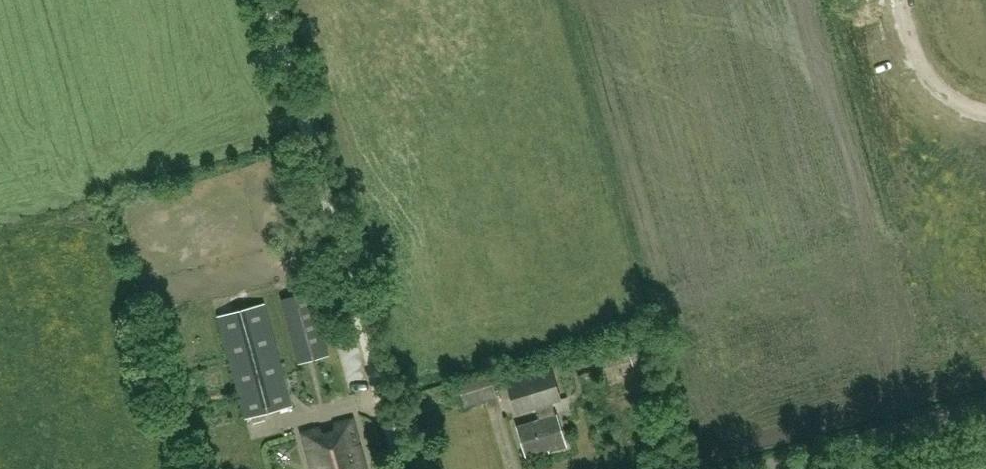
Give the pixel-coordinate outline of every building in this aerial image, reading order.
[(311,290),(282,298),(300,363),(328,355),(311,290)] [(266,304),(217,317),(244,418),(292,406),(266,304)] [(552,369),(508,382),(517,413),(537,407),(540,420),(518,427),(527,456),(555,447),(556,450),(567,447),(558,415),(556,416),(552,403),(561,400),(552,369)] [(490,373),(458,383),(465,405),(497,395),(490,373)] [(321,428),(302,433),(312,468),(366,468),(351,419),(333,424),(335,430),(322,434),(321,428)]
